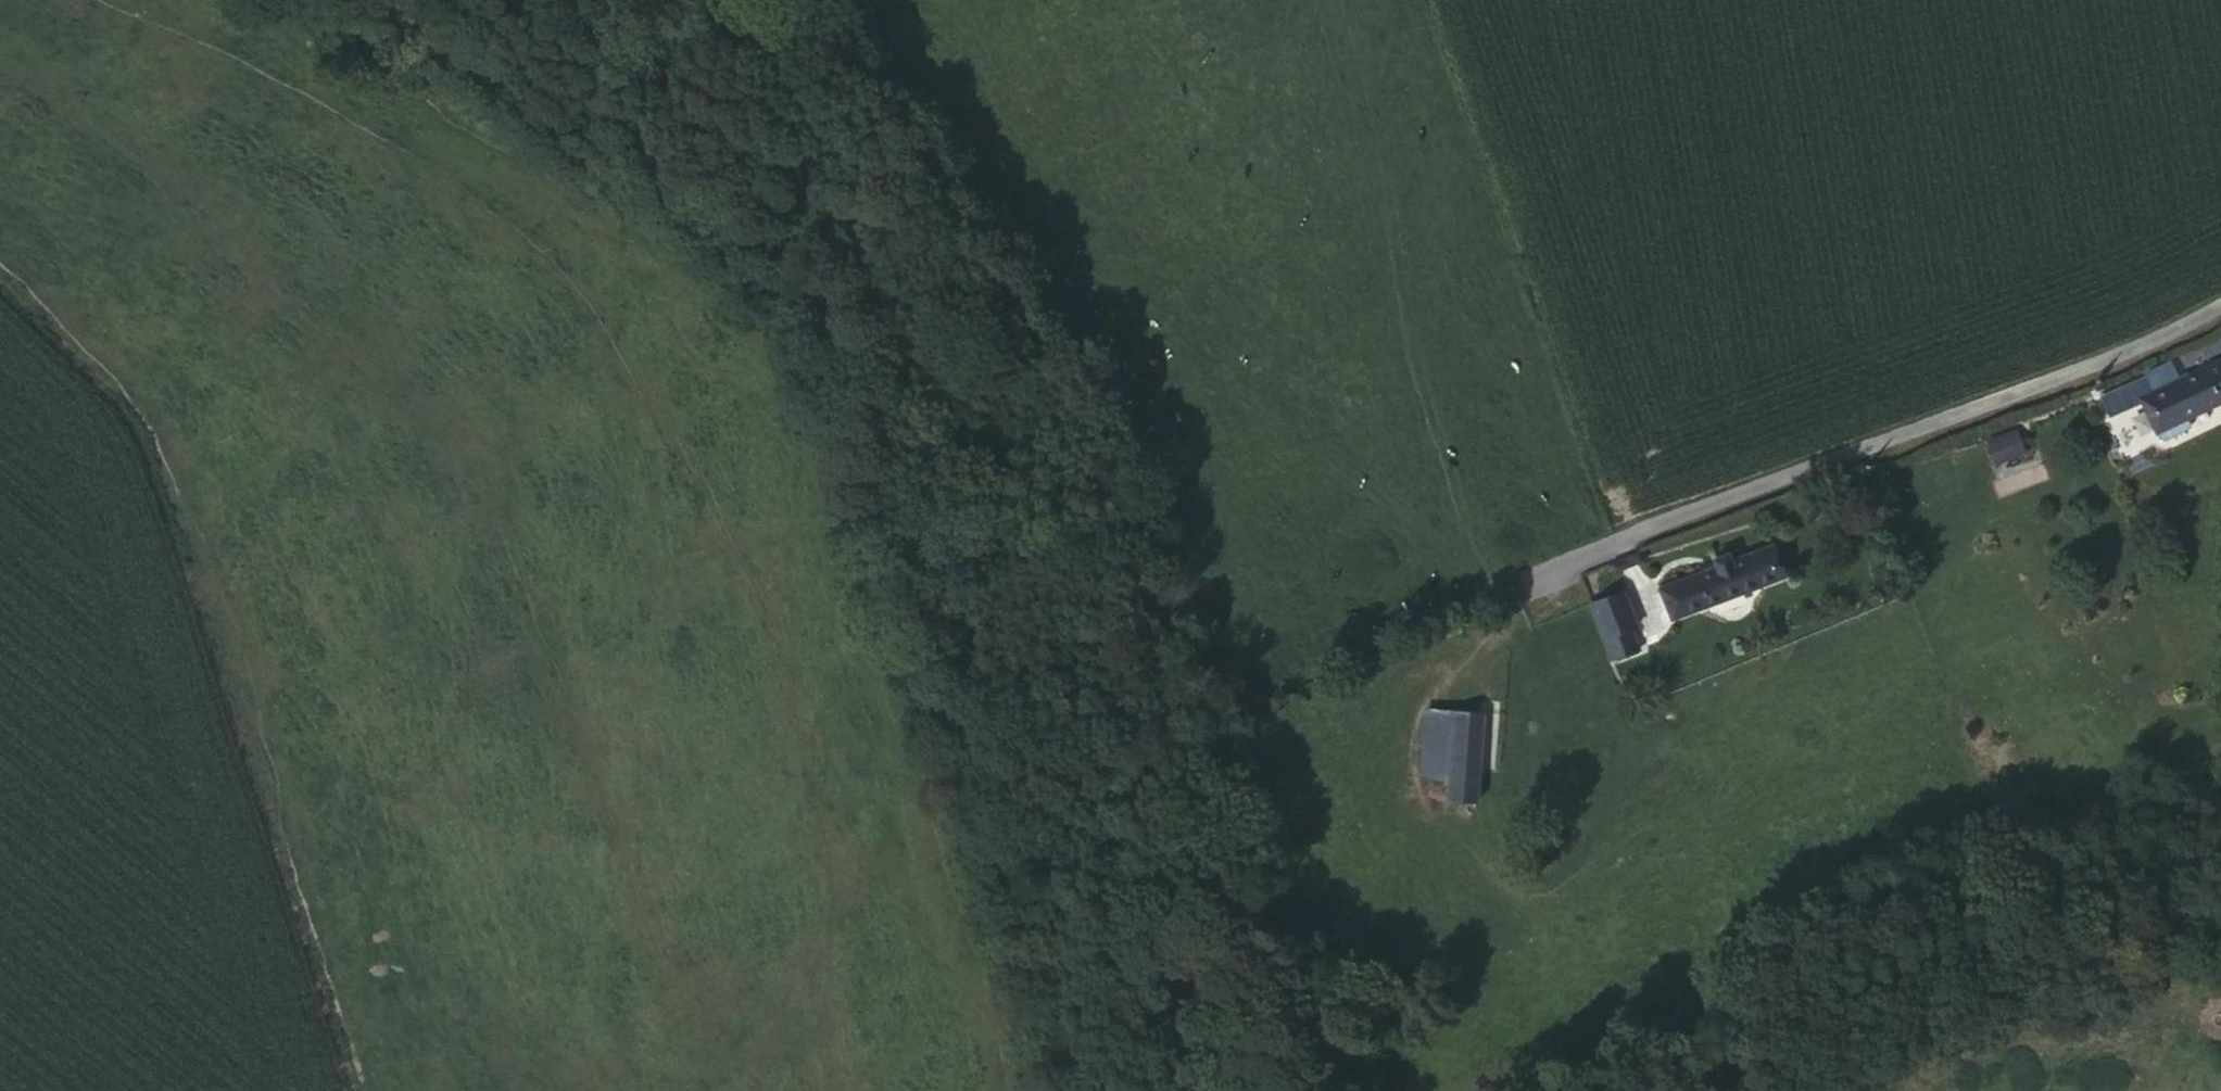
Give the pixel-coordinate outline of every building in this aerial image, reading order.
[(2140,405),(2161,443),(2164,440),(2170,451),(2197,436),(2191,426),(2220,410),(2220,362),(2176,386),(2163,363),(2139,376),(2151,399),(2140,405)] [(2014,452),(2008,434),(1980,444),(1987,462),(2014,452)] [(1734,568),(1677,591),(1689,619),(1799,577),(1787,548),(1748,563),(1744,555),(1732,560),(1734,568)] [(1642,594),(1613,607),(1636,662),(1659,652),(1651,630),(1656,629),(1642,594)] [(1472,779),(1474,713),(1448,711),(1441,777),(1472,779)] [(1505,716),(1474,713),(1472,779),(1469,803),(1499,805),(1505,716)]
